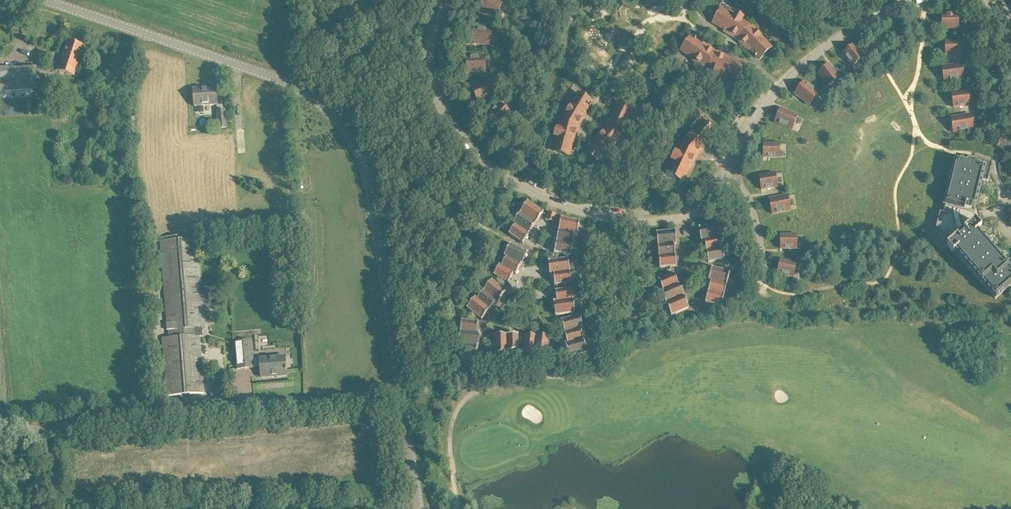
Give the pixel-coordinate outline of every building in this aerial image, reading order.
[(497,18),(503,1),(500,0),(482,0),(478,10),(497,18)] [(737,40),(750,23),(743,20),(744,18),(735,12),(734,14),(721,7),(712,23),(724,31),(723,32),(737,40)] [(958,13),(941,14),(942,30),(959,29),(958,13)] [(773,47),(762,35),(763,34),(753,24),(752,25),(750,23),(737,40),(748,52),(749,50),(759,60),(773,47)] [(471,43),(490,46),(493,29),(473,26),(471,43)] [(707,70),(716,51),(703,42),(702,43),(691,35),(680,50),(693,60),(692,61),(703,69),(704,68),(707,70)] [(63,51),(60,60),(57,70),(74,76),(84,46),(68,40),(64,51),(63,51)] [(962,40),(944,40),(945,56),(962,56),(962,40)] [(854,44),(842,54),(853,67),(865,57),(854,44)] [(738,81),(744,63),(731,58),(731,56),(716,51),(707,70),(714,72),(713,75),(723,79),(724,76),(738,81)] [(467,73),(486,72),(486,55),(466,56),(467,73)] [(962,63),(941,66),(944,83),(964,80),(962,63)] [(830,64),(817,73),(827,87),(840,77),(830,64)] [(45,65),(0,68),(0,91),(35,88),(46,88),(45,65)] [(491,78),(471,87),(478,103),(497,95),(491,78)] [(805,80),(794,93),(809,106),(820,93),(805,80)] [(193,89),(194,99),(195,106),(217,104),(215,87),(193,89)] [(968,90),(951,92),(953,108),(970,106),(968,90)] [(580,128),(588,114),(587,113),(594,101),(577,91),(569,105),(568,104),(561,116),(562,117),(560,120),(580,128)] [(629,123),(635,109),(618,101),(612,114),(610,113),(603,127),(621,139),(624,132),(626,133),(631,123),(629,123)] [(499,128),(512,113),(500,102),(486,117),(499,128)] [(799,115),(781,107),(774,123),(792,130),(799,115)] [(219,128),(227,127),(226,110),(218,111),(219,128)] [(971,113),(950,117),(953,134),(974,130),(971,113)] [(576,143),(580,128),(560,120),(558,127),(556,126),(553,137),(555,137),(552,151),(570,157),(574,143),(576,143)] [(621,139),(603,127),(593,140),(594,141),(585,151),(599,164),(610,152),(611,153),(620,142),(619,141),(621,139)] [(707,133),(701,128),(695,136),(694,135),(685,145),(686,146),(684,148),(699,157),(702,153),(703,154),(707,150),(706,149),(717,135),(710,130),(707,133)] [(1001,136),(995,146),(1010,154),(1010,153),(1010,141),(1006,139),(1001,136)] [(780,142),(763,142),(763,158),(780,158),(780,142)] [(699,157),(684,148),(681,155),(679,154),(675,163),(677,164),(673,172),(680,176),(678,179),(686,183),(694,168),(695,168),(698,163),(696,162),(699,157)] [(954,157),(943,205),(945,206),(943,213),(940,212),(935,230),(949,244),(946,247),(953,254),(955,252),(995,300),(1010,286),(1010,269),(978,232),(980,230),(978,227),(982,224),(978,207),(976,206),(983,180),(988,181),(992,162),(973,157),(973,159),(968,158),(967,160),(954,157)] [(775,172),(759,175),(761,190),(778,188),(775,172)] [(788,194),(769,198),(772,215),(792,211),(788,194)] [(535,225),(544,212),(528,201),(519,214),(535,225)] [(552,212),(547,211),(545,220),(550,221),(554,222),(556,214),(552,212)] [(535,225),(519,214),(513,224),(515,225),(514,226),(528,235),(535,225)] [(577,235),(580,221),(561,217),(558,232),(574,235),(575,234),(577,235)] [(721,239),(718,224),(700,227),(700,226),(698,227),(701,242),(703,242),(703,241),(704,241),(704,242),(721,239)] [(528,235),(514,226),(509,234),(523,243),(528,235)] [(677,244),(675,230),(656,232),(658,246),(674,245),(674,244),(677,244)] [(572,246),(574,235),(558,232),(556,243),(572,246)] [(198,234),(188,235),(160,237),(160,238),(158,239),(158,245),(161,245),(168,330),(171,330),(171,337),(162,338),(167,396),(204,393),(200,335),(202,335),(202,328),(205,327),(205,322),(211,322),(208,289),(202,289),(198,234)] [(797,234),(780,234),(780,249),(797,250),(797,234)] [(723,250),(721,239),(704,242),(706,253),(723,250)] [(570,256),(572,246),(556,243),(554,252),(570,256)] [(522,265),(529,252),(527,251),(526,252),(510,244),(504,256),(506,257),(505,259),(520,266),(521,264),(522,265)] [(675,257),(674,245),(658,246),(659,258),(675,257)] [(725,259),(723,250),(706,253),(708,262),(725,259)] [(676,266),(675,257),(659,258),(660,267),(676,266)] [(570,273),(568,258),(550,261),(550,260),(548,260),(550,276),(552,275),(553,275),(570,273)] [(780,258),(777,274),(793,278),(797,262),(780,258)] [(515,275),(520,266),(505,259),(502,266),(499,265),(498,267),(513,275),(513,274),(515,275)] [(508,283),(513,275),(498,267),(494,275),(508,283)] [(727,286),(730,272),(712,267),(708,281),(711,281),(710,282),(727,286)] [(571,283),(570,273),(553,275),(555,285),(571,283)] [(663,290),(678,284),(673,273),(658,280),(663,290)] [(498,303),(507,292),(492,280),(483,292),(496,302),(496,301),(498,303)] [(724,297),(727,286),(710,282),(708,293),(724,297)] [(684,295),(679,283),(678,284),(663,290),(661,291),(667,306),(684,298),(683,296),(684,295)] [(574,302),(572,288),(555,290),(557,301),(555,301),(555,300),(553,301),(554,304),(574,302)] [(496,302),(483,292),(477,299),(476,301),(489,311),(496,302)] [(522,307),(526,307),(529,305),(531,302),(531,298),(529,295),(526,293),(522,294),(519,296),(517,299),(517,302),(519,305),(522,307)] [(721,307),(724,297),(708,293),(705,302),(721,307)] [(476,301),(477,299),(475,297),(467,308),(482,320),(489,311),(476,301)] [(689,308),(684,298),(667,306),(671,316),(689,308)] [(575,313),(574,302),(554,304),(555,316),(557,316),(557,315),(575,313)] [(583,328),(579,315),(561,320),(565,334),(581,330),(581,329),(583,328)] [(477,333),(478,322),(462,320),(460,334),(476,336),(477,333)] [(584,341),(581,330),(565,334),(567,343),(565,344),(565,346),(584,341)] [(478,347),(480,332),(478,332),(478,333),(477,333),(476,336),(460,334),(458,345),(461,345),(461,347),(477,349),(477,347),(478,347)] [(519,351),(519,334),(507,335),(507,351),(508,351),(519,351)] [(507,351),(507,335),(494,335),(494,354),(508,354),(508,351),(507,351)] [(534,353),(536,336),(525,335),(523,351),(533,353),(534,353)] [(547,356),(550,339),(551,339),(551,337),(537,335),(536,336),(534,353),(533,353),(533,354),(532,356),(548,358),(548,356),(547,356)] [(235,342),(236,359),(237,369),(254,367),(260,366),(261,377),(272,376),(272,375),(277,375),(277,376),(286,375),(286,370),(287,370),(286,356),(254,359),(252,341),(235,342)] [(587,352),(584,341),(565,346),(568,357),(587,352)] [(476,358),(477,349),(461,347),(459,356),(476,358)]
